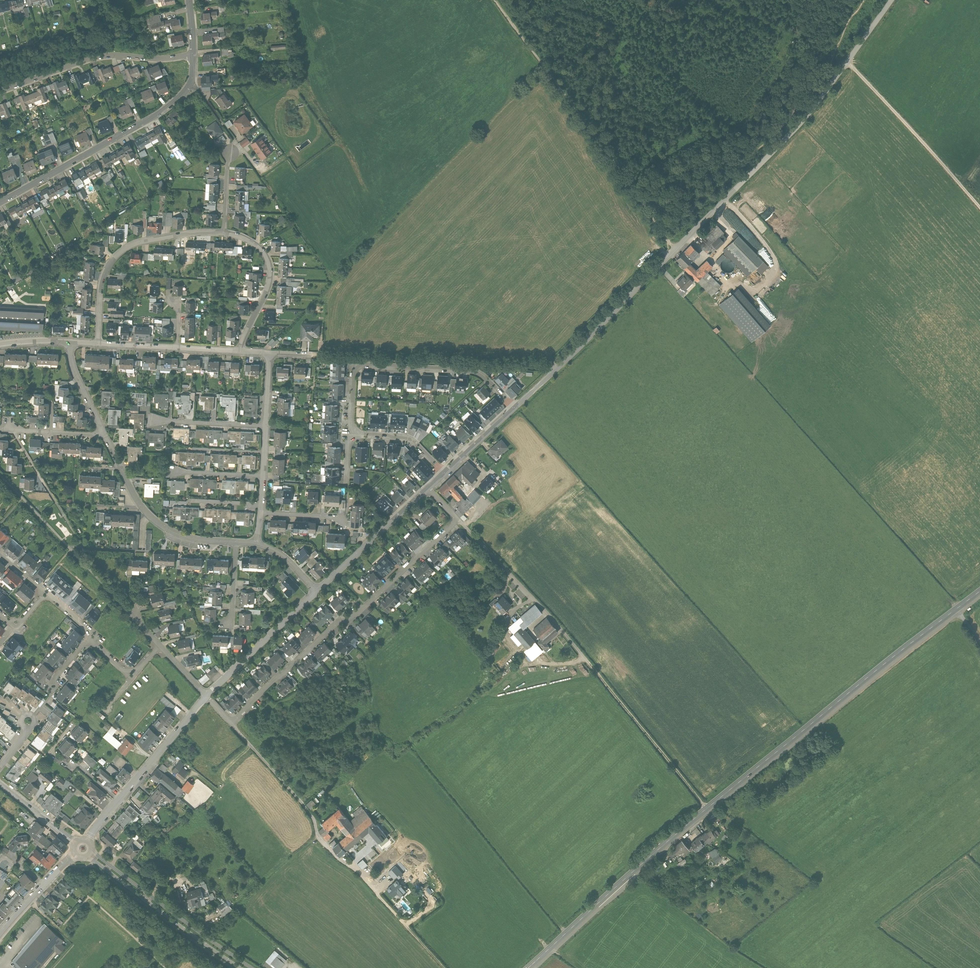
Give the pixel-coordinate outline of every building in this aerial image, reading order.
[(22,0),(13,0),(14,1),(8,2),(10,10),(24,6),(22,0)] [(8,2),(1,5),(0,3),(0,9),(2,9),(2,12),(10,10),(8,2)] [(207,13),(207,14),(201,15),(202,23),(211,22),(211,19),(213,18),(213,17),(217,17),(217,12),(207,13)] [(149,17),(151,25),(159,23),(161,22),(159,15),(149,17)] [(169,24),(171,24),(172,30),(181,28),(180,20),(174,21),(174,19),(164,22),(165,26),(169,25),(169,24)] [(212,37),(214,37),(214,38),(219,38),(219,37),(218,33),(208,34),(208,36),(203,36),(204,44),(213,43),(212,37)] [(173,47),(184,44),(182,35),(174,37),(171,38),(173,47)] [(228,49),(220,50),(220,59),(233,58),(233,53),(228,54),(228,49)] [(218,54),(208,55),(208,56),(202,57),(203,65),(212,64),(212,58),(214,58),(214,59),(218,59),(218,54)] [(123,77),(127,75),(125,70),(126,70),(123,64),(118,66),(123,77)] [(149,68),(145,70),(149,80),(154,78),(162,74),(160,70),(158,66),(150,69),(149,68)] [(98,69),(98,70),(100,75),(104,83),(108,81),(106,77),(113,74),(110,68),(103,70),(102,68),(98,70),(98,69)] [(126,70),(125,70),(127,75),(130,83),(135,81),(133,77),(140,75),(137,68),(130,70),(129,68),(126,70)] [(79,74),(74,76),(76,81),(80,89),(84,88),(82,83),(89,81),(86,74),(80,77),(79,74)] [(203,87),(211,86),(211,80),(214,80),(214,81),(218,80),(218,76),(207,76),(207,78),(202,78),(203,87)] [(58,82),(53,83),(53,84),(55,89),(59,97),(63,95),(61,91),(65,89),(68,88),(65,81),(59,84),(58,82)] [(165,82),(157,85),(161,94),(169,91),(165,82)] [(39,92),(31,95),(34,102),(41,99),(43,103),(47,101),(44,93),(42,88),(38,90),(39,92)] [(150,89),(140,93),(143,98),(145,103),(144,103),(145,104),(155,99),(154,99),(153,95),(152,93),(151,89),(150,89)] [(223,94),(216,100),(224,110),(232,104),(229,100),(228,101),(223,94)] [(19,97),(21,102),(25,110),(29,108),(27,104),(34,102),(31,95),(25,98),(24,95),(19,97)] [(126,100),(129,105),(130,108),(135,106),(132,98),(126,100)] [(0,108),(0,116),(4,114),(6,118),(10,116),(7,108),(5,104),(5,103),(0,105),(1,107),(0,108)] [(129,105),(118,109),(121,114),(123,118),(132,115),(131,110),(130,108),(129,105)] [(175,110),(171,114),(175,118),(179,114),(175,110)] [(171,115),(166,121),(171,126),(177,121),(175,118),(171,114),(170,114),(171,115)] [(244,115),(234,122),(242,134),(253,126),(244,115)] [(184,124),(189,129),(194,124),(189,119),(184,124)] [(107,120),(97,124),(99,129),(100,129),(102,134),(111,130),(110,126),(109,123),(107,120)] [(225,124),(228,129),(233,125),(229,120),(225,124)] [(218,126),(215,122),(206,129),(210,133),(212,132),(216,138),(223,133),(220,129),(219,129),(218,127),(218,126)] [(164,135),(159,127),(153,130),(154,131),(147,135),(148,135),(151,142),(158,138),(161,143),(167,140),(164,135)] [(85,132),(76,137),(78,142),(79,141),(81,146),(80,146),(80,147),(90,142),(87,136),(85,132)] [(164,134),(170,144),(174,141),(167,132),(164,134)] [(48,135),(49,138),(51,143),(56,141),(53,133),(48,135)] [(140,137),(135,140),(139,148),(151,142),(148,135),(141,139),(140,137)] [(226,140),(222,136),(218,139),(221,144),(226,140)] [(261,137),(251,145),(256,152),(266,144),(261,137)] [(247,138),(240,143),(243,148),(250,143),(247,138)] [(69,142),(59,147),(61,152),(63,156),(72,153),(70,148),(71,147),(69,142)] [(132,150),(128,144),(122,147),(122,149),(116,152),(119,159),(125,156),(127,160),(134,156),(132,151),(132,150)] [(262,159),(272,152),(266,144),(256,152),(262,159)] [(182,160),(187,158),(179,145),(173,149),(178,158),(180,157),(182,160)] [(51,150),(37,155),(40,160),(41,159),(43,164),(42,164),(42,165),(55,159),(51,150)] [(147,155),(144,150),(138,153),(141,158),(147,155)] [(116,152),(109,156),(113,163),(119,159),(116,152)] [(108,155),(102,158),(107,167),(113,164),(113,163),(109,156),(108,155)] [(33,161),(23,165),(25,170),(27,175),(36,171),(34,166),(35,166),(33,161)] [(92,168),(91,165),(90,165),(91,166),(84,170),(88,176),(95,173),(92,168)] [(217,175),(219,175),(220,165),(210,165),(209,175),(217,175)] [(236,178),(245,178),(245,168),(235,168),(235,177),(236,178)] [(13,169),(3,173),(5,178),(7,183),(16,179),(14,175),(15,174),(13,169)] [(77,172),(77,173),(81,180),(82,180),(88,176),(84,170),(78,173),(77,172)] [(82,180),(81,180),(77,173),(71,176),(77,185),(83,182),(82,180)] [(110,180),(107,173),(101,177),(105,183),(110,180)] [(61,186),(59,182),(59,184),(53,187),(56,194),(63,190),(61,186)] [(218,192),(219,184),(217,184),(210,184),(210,192),(218,192)] [(46,190),(45,190),(47,194),(44,195),(45,196),(45,197),(47,200),(51,198),(50,197),(56,194),(53,187),(46,191),(46,190)] [(83,190),(77,193),(81,200),(86,197),(83,190)] [(87,192),(91,200),(96,198),(93,190),(87,192)] [(236,199),(244,200),(245,200),(246,191),(237,191),(236,191),(236,199)] [(218,201),(218,192),(210,192),(209,200),(216,201),(218,201)] [(34,197),(21,205),(25,211),(32,208),(33,209),(39,206),(34,197)] [(244,208),(244,200),(236,199),(236,208),(240,209),(244,209),(244,208)] [(14,207),(9,210),(11,215),(17,212),(18,215),(25,211),(21,205),(15,208),(14,207)] [(216,225),(217,220),(218,221),(219,217),(217,217),(217,215),(207,214),(207,224),(216,225)] [(243,226),(244,216),(235,216),(235,226),(243,226)] [(183,218),(170,217),(170,226),(173,226),(173,227),(182,228),(183,218)] [(161,223),(149,222),(148,228),(153,228),(153,231),(161,231),(161,223)] [(269,235),(269,225),(261,224),(260,235),(269,235)] [(695,242),(709,256),(727,238),(713,224),(695,242)] [(142,225),(134,225),(134,233),(142,233),(142,225)] [(123,233),(115,232),(115,241),(123,241),(123,233)] [(738,237),(722,252),(747,278),(755,270),(760,276),(768,268),(738,237)] [(280,242),(272,241),(272,249),(280,250),(280,242)] [(55,245),(59,252),(65,249),(62,242),(55,245)] [(103,245),(91,245),(90,253),(103,254),(103,246),(103,245)] [(684,269),(690,263),(698,255),(689,246),(675,259),(684,269)] [(251,258),(252,250),(243,249),(242,257),(251,258)] [(141,254),(132,253),(131,262),(140,262),(141,254)] [(279,267),(287,268),(288,259),(279,258),(279,267)] [(711,296),(720,287),(707,273),(712,268),(705,261),(696,270),(690,263),(684,269),(711,296)] [(93,263),(85,262),(85,271),(93,272),(93,263)] [(287,277),(287,268),(279,267),(279,277),(287,277)] [(93,272),(85,271),(84,280),(93,281),(93,272)] [(16,283),(22,279),(18,272),(11,275),(16,283)] [(257,281),(261,281),(261,274),(261,273),(253,273),(249,273),(249,280),(257,281)] [(674,283),(682,292),(692,283),(684,274),(674,283)] [(118,280),(109,279),(108,287),(121,288),(122,280),(118,280)] [(248,289),(256,289),(257,281),(249,280),(248,289)] [(158,295),(159,287),(151,286),(150,295),(158,295)] [(182,286),(174,286),(174,294),(182,295),(182,286)] [(278,286),(277,295),(286,296),(286,287),(278,286)] [(769,322),(737,288),(719,305),(751,339),(769,322)] [(91,290),(83,289),(82,298),(90,298),(91,290)] [(248,297),(256,297),(256,289),(248,289),(248,297)] [(682,292),(679,289),(676,293),(681,298),(685,295),(682,292)] [(286,296),(277,295),(277,304),(285,305),(286,296)] [(90,298),(82,298),(82,307),(90,308),(90,298)] [(117,303),(109,302),(108,310),(111,311),(117,311),(117,303)] [(194,311),(195,302),(194,302),(188,302),(187,302),(186,310),(194,311)] [(161,312),(162,304),(154,304),(153,312),(161,312)] [(240,313),(248,314),(248,305),(246,305),(240,305),(240,313)] [(0,306),(0,330),(43,332),(44,308),(0,306)] [(276,320),(273,320),(274,312),(266,312),(265,320),(269,320),(269,323),(276,323),(276,320)] [(81,325),(89,325),(89,316),(81,316),(81,325)] [(194,327),(194,318),(186,318),(185,326),(194,327)] [(236,329),(239,329),(239,321),(237,321),(231,321),(231,329),(236,329)] [(108,323),(107,331),(116,332),(116,324),(108,323)] [(302,324),(302,339),(312,340),(312,335),(319,335),(319,325),(302,324)] [(80,334),(88,334),(89,325),(81,325),(80,334)] [(129,337),(129,331),(129,326),(122,326),(121,337),(129,337)] [(194,327),(185,326),(185,337),(193,337),(194,327)] [(171,336),(171,328),(163,327),(163,336),(171,336)] [(216,339),(216,331),(208,330),(208,339),(216,339)] [(257,338),(261,338),(261,340),(266,340),(266,339),(269,339),(269,331),(266,331),(266,330),(258,330),(257,338)] [(275,341),(270,346),(273,348),(279,342),(277,339),(275,341)] [(101,356),(92,355),(92,367),(100,368),(101,356)] [(101,356),(100,368),(109,369),(109,364),(110,358),(110,356),(101,356)] [(178,358),(171,358),(171,367),(171,371),(182,371),(182,368),(182,367),(178,367),(178,360),(178,358)] [(211,362),(208,362),(207,369),(207,371),(210,371),(210,375),(218,375),(218,368),(219,362),(211,362)] [(239,363),(231,363),(231,371),(234,372),(239,372),(239,363)] [(259,374),(259,365),(251,365),(251,373),(259,374)] [(286,367),(277,367),(277,378),(285,378),(285,377),(288,377),(289,371),(289,367),(286,367)] [(305,375),(305,367),(295,367),(294,381),(298,381),(297,382),(301,382),(302,381),(305,381),(305,375)] [(362,382),(367,382),(367,383),(371,383),(371,377),(372,373),(362,372),(362,382)] [(416,380),(417,375),(408,374),(407,383),(407,387),(416,388),(416,380)] [(496,380),(502,386),(508,380),(502,374),(496,380)] [(386,376),(386,375),(378,375),(377,376),(377,383),(377,386),(386,386),(386,385),(386,376)] [(431,390),(432,376),(423,375),(422,378),(422,387),(422,389),(431,390)] [(401,388),(401,377),(395,376),(392,376),(392,382),(392,388),(401,388)] [(447,384),(447,376),(438,376),(437,387),(447,388),(447,384)] [(466,385),(467,378),(463,378),(459,377),(459,378),(457,378),(457,379),(457,382),(456,382),(456,387),(456,389),(465,390),(465,385),(466,385)] [(508,385),(510,387),(516,382),(516,381),(514,379),(508,385)] [(516,382),(510,387),(506,391),(512,397),(515,393),(516,394),(522,388),(519,385),(518,385),(516,382)] [(477,392),(484,399),(488,395),(490,393),(483,386),(477,392)] [(110,406),(111,396),(115,396),(115,391),(101,390),(101,394),(102,394),(101,405),(102,405),(110,406)] [(147,393),(133,392),(132,397),(138,397),(138,405),(139,405),(146,406),(147,393)] [(169,394),(155,393),(155,402),(161,403),(160,408),(168,409),(169,398),(169,394)] [(43,404),(44,395),(34,394),(34,396),(34,399),(35,399),(34,403),(39,403),(43,404)] [(189,410),(191,410),(191,400),(191,399),(189,399),(190,395),(189,395),(181,394),(181,396),(176,396),(176,403),(181,403),(181,409),(179,409),(179,408),(178,408),(178,414),(189,414),(189,410)] [(201,401),(205,401),(205,409),(210,409),(213,409),(214,396),(201,395),(201,401)] [(490,398),(488,395),(484,399),(481,402),(483,404),(490,398)] [(289,401),(289,397),(288,397),(283,396),(279,396),(278,408),(289,408),(289,401)] [(223,402),(227,402),(227,410),(229,410),(235,411),(236,398),(223,397),(223,402)] [(251,398),(245,398),(244,409),(246,409),(246,415),(254,416),(255,414),(257,415),(257,402),(251,401),(251,398)] [(501,405),(494,398),(480,411),(482,412),(487,418),(501,405)] [(121,415),(121,410),(110,409),(109,409),(108,424),(109,424),(116,424),(116,414),(121,415)] [(473,412),(471,414),(477,420),(479,418),(477,416),(473,412)] [(483,422),(487,418),(482,412),(477,416),(479,418),(483,422)] [(143,429),(144,414),(130,413),(130,419),(134,419),(134,428),(143,429)] [(474,430),(481,424),(477,420),(471,414),(464,420),(474,430)] [(411,427),(417,430),(422,420),(422,419),(416,416),(416,417),(412,424),(411,427)] [(427,423),(422,420),(417,430),(424,434),(425,431),(428,424),(427,423)] [(119,427),(119,431),(120,431),(119,442),(120,442),(127,443),(128,443),(129,433),(133,433),(133,428),(119,427)] [(463,441),(470,435),(462,427),(456,433),(463,441)] [(180,438),(180,436),(184,436),(183,442),(189,443),(189,437),(189,431),(189,429),(174,428),(173,438),(180,438)] [(209,430),(196,429),(196,431),(196,438),(204,438),(204,442),(208,442),(209,430)] [(222,430),(209,430),(208,442),(214,443),(214,439),(222,439),(222,432),(222,430)] [(286,439),(286,431),(276,431),(275,430),(275,438),(286,439)] [(235,444),(240,444),(241,431),(228,431),(228,433),(228,439),(236,440),(235,444)] [(254,432),(241,431),(240,444),(245,444),(246,440),(254,441),(254,434),(254,432)] [(163,434),(150,433),(149,433),(149,438),(149,441),(155,442),(155,447),(163,448),(163,437),(163,434)] [(452,451),(459,445),(453,439),(450,435),(447,437),(443,440),(443,441),(447,445),(452,451)] [(285,446),(286,439),(275,438),(274,446),(275,446),(282,446),(285,446)] [(440,443),(445,447),(447,445),(443,441),(441,439),(438,441),(440,443)] [(505,443),(502,439),(498,443),(498,442),(490,448),(494,453),(492,455),(494,458),(503,450),(503,451),(507,447),(505,444),(505,443)] [(40,450),(40,440),(30,440),(29,450),(40,450)] [(65,452),(66,443),(59,443),(59,444),(58,452),(55,452),(54,458),(62,458),(62,452),(65,452)] [(380,444),(373,443),(373,453),(377,453),(377,454),(382,454),(382,448),(382,443),(380,443),(380,444)] [(398,446),(398,444),(388,443),(388,457),(397,458),(397,455),(398,446)] [(447,449),(445,447),(440,443),(438,445),(440,446),(444,452),(447,449)] [(142,452),(143,447),(128,446),(128,449),(128,461),(129,461),(137,461),(138,452),(142,452)] [(448,455),(444,452),(440,446),(437,449),(435,449),(433,450),(433,453),(441,461),(448,455)] [(12,456),(12,448),(8,448),(3,448),(2,455),(7,456),(12,456)] [(406,460),(410,464),(418,456),(411,449),(410,450),(405,455),(408,458),(406,460)] [(186,464),(191,465),(192,453),(179,452),(179,454),(179,460),(186,461),(186,464)] [(205,453),(192,453),(191,465),(196,465),(196,461),(204,462),(205,455),(205,453)] [(223,466),(224,454),(211,454),(211,456),(211,462),(219,462),(218,466),(223,466)] [(228,467),(229,463),(236,463),(237,457),(237,455),(224,454),(223,466),(228,467)] [(242,464),(250,464),(250,468),(255,468),(256,456),(243,455),(243,457),(242,464)] [(17,464),(17,456),(12,456),(7,456),(7,463),(12,464),(17,464)] [(427,466),(423,461),(421,462),(416,468),(414,469),(418,474),(427,466)] [(454,474),(459,479),(462,477),(469,484),(470,484),(474,479),(479,474),(474,469),(475,468),(468,461),(464,464),(454,474)] [(21,472),(22,464),(17,464),(12,464),(12,471),(21,472)] [(284,474),(284,466),(274,465),(273,473),(274,473),(279,473),(284,474)] [(431,471),(427,466),(418,474),(423,479),(423,478),(430,472),(431,471)] [(366,472),(363,472),(356,472),(355,472),(355,481),(364,481),(364,477),(366,477),(366,472)] [(433,476),(430,472),(423,478),(427,482),(433,476)] [(454,474),(439,488),(447,496),(451,492),(448,490),(452,486),(459,479),(454,474)] [(488,476),(479,485),(486,491),(494,483),(488,476)] [(33,489),(34,479),(25,478),(24,488),(33,489)] [(198,491),(203,492),(203,479),(191,478),(191,480),(190,487),(198,487),(198,491)] [(203,479),(203,492),(208,492),(208,488),(216,488),(217,482),(217,479),(203,479)] [(176,493),(176,489),(184,490),(184,483),(185,481),(172,480),(171,486),(171,493),(176,493)] [(235,493),(235,480),(223,480),(223,482),(222,489),(230,489),(230,493),(235,493)] [(249,481),(235,480),(235,493),(240,494),(240,490),(248,490),(248,483),(249,481)] [(402,486),(408,492),(415,486),(409,480),(406,482),(404,484),(402,486)] [(159,484),(151,484),(148,483),(145,483),(144,496),(153,496),(153,488),(159,489),(159,484)] [(462,496),(452,486),(448,490),(451,492),(458,500),(462,496)] [(475,489),(465,499),(459,506),(457,508),(457,509),(455,511),(464,521),(467,518),(463,514),(474,504),(471,502),(479,493),(475,489)] [(391,496),(397,503),(404,497),(397,490),(391,496)] [(318,501),(318,492),(308,491),(308,503),(318,504),(318,501)] [(325,504),(339,504),(340,504),(340,502),(340,495),(325,495),(324,502),(324,504),(325,504)] [(465,499),(462,496),(458,500),(455,502),(459,506),(465,499)] [(381,508),(386,513),(393,507),(389,503),(383,497),(377,503),(381,508)] [(186,507),(173,506),(173,509),(173,515),(181,515),(180,519),(185,520),(186,507)] [(199,508),(186,507),(185,520),(190,520),(191,516),(199,516),(199,510),(199,508)] [(218,509),(205,508),(205,510),(205,517),(212,517),(212,521),(217,521),(218,509)] [(231,510),(218,509),(217,521),(223,522),(223,518),(231,518),(231,512),(231,510)] [(363,510),(353,509),(351,509),(351,517),(362,518),(363,510)] [(423,521),(428,526),(428,525),(427,525),(436,516),(437,517),(429,509),(420,518),(423,521)] [(96,520),(103,520),(104,514),(107,514),(107,512),(96,512),(96,520)] [(249,525),(250,518),(250,513),(237,512),(236,519),(236,520),(245,521),(244,525),(249,525)] [(111,527),(111,523),(111,514),(107,514),(104,514),(103,520),(103,523),(104,523),(104,526),(111,527)] [(133,523),(133,521),(134,515),(126,515),(126,524),(133,525),(133,523)] [(362,526),(362,518),(351,517),(350,525),(358,526),(362,526)] [(278,529),(286,530),(286,520),(278,520),(278,529)] [(301,521),(300,531),(308,531),(308,521),(301,521)] [(308,521),(308,531),(316,531),(316,530),(316,525),(316,522),(308,521)] [(428,526),(423,521),(418,526),(423,530),(428,526)] [(416,530),(419,534),(422,532),(415,525),(413,527),(415,530),(416,530)] [(416,530),(415,530),(411,534),(419,544),(424,539),(419,534),(416,530)] [(462,535),(457,531),(451,536),(459,544),(460,546),(466,540),(462,535)] [(327,545),(327,548),(336,549),(336,546),(336,534),(328,533),(327,545)] [(462,535),(466,540),(468,542),(470,540),(464,533),(462,535)] [(336,534),(336,546),(344,546),(345,534),(336,534)] [(419,544),(411,534),(406,539),(408,542),(414,548),(419,544)] [(459,544),(451,536),(446,541),(451,546),(454,549),(454,548),(459,544)] [(12,539),(10,537),(4,544),(6,546),(10,541),(12,539)] [(15,546),(10,541),(6,546),(3,549),(8,554),(15,546)] [(406,548),(402,544),(397,549),(404,556),(405,555),(407,555),(407,553),(409,551),(406,548)] [(443,544),(441,546),(447,552),(449,550),(448,548),(443,544)] [(20,550),(15,546),(8,554),(14,558),(17,555),(21,550),(20,550)] [(441,546),(435,551),(443,559),(445,557),(446,558),(450,555),(448,554),(449,554),(447,552),(441,546)] [(296,556),(302,562),(305,559),(307,558),(311,554),(310,554),(309,553),(309,552),(308,551),(308,552),(304,547),(299,551),(301,552),(296,556)] [(404,556),(397,549),(395,547),(390,552),(394,556),(399,561),(404,556)] [(20,550),(21,550),(17,555),(19,557),(22,554),(25,550),(22,548),(20,550)] [(443,559),(435,551),(430,556),(433,560),(438,565),(438,564),(440,565),(441,563),(441,561),(443,560),(443,559)] [(31,558),(26,553),(24,556),(19,561),(18,562),(24,567),(31,558)] [(391,562),(385,556),(380,561),(389,570),(394,565),(391,562)] [(399,561),(394,556),(392,558),(393,560),(397,564),(400,562),(399,561)] [(314,557),(309,561),(309,562),(313,566),(317,563),(318,562),(314,557)] [(37,562),(31,558),(24,567),(29,571),(30,570),(34,565),(37,562)] [(126,569),(132,569),(139,569),(139,560),(127,559),(126,569)] [(435,567),(431,562),(429,560),(426,562),(433,569),(435,567)] [(309,569),(317,578),(325,571),(320,567),(323,565),(321,563),(322,562),(321,562),(319,561),(318,562),(317,563),(313,566),(309,569)] [(389,570),(380,561),(375,565),(380,571),(384,575),(389,570)] [(426,562),(425,561),(419,566),(428,576),(434,570),(433,569),(426,562)] [(376,570),(378,573),(380,571),(375,565),(374,564),(372,566),(376,570)] [(42,566),(38,570),(33,576),(36,578),(45,568),(42,566)] [(428,576),(419,566),(414,572),(417,575),(422,581),(428,576)] [(45,569),(45,568),(36,578),(39,581),(48,571),(48,570),(46,568),(45,569)] [(15,574),(10,570),(6,574),(3,578),(8,583),(15,574)] [(282,582),(288,576),(284,571),(278,577),(282,582)] [(378,577),(373,572),(371,574),(369,573),(367,575),(376,585),(381,580),(378,577)] [(72,587),(56,573),(47,583),(58,591),(65,597),(72,587)] [(20,578),(15,574),(8,583),(13,587),(16,583),(20,578)] [(376,585),(367,575),(365,577),(365,580),(363,581),(363,582),(367,586),(371,590),(376,585)] [(422,581),(417,575),(414,578),(421,585),(424,583),(422,581)] [(284,591),(289,596),(299,587),(289,576),(288,576),(282,582),(288,588),(284,591)] [(411,583),(407,578),(402,583),(409,591),(414,586),(415,586),(411,583)] [(411,583),(415,586),(414,586),(417,589),(420,587),(413,580),(411,583)] [(29,587),(24,583),(20,588),(16,592),(21,596),(29,587)] [(409,591),(402,583),(397,587),(401,592),(404,596),(405,595),(409,591)] [(33,592),(29,587),(21,596),(26,600),(29,596),(33,592)] [(268,588),(263,592),(272,600),(277,596),(268,588)] [(221,603),(222,590),(219,590),(209,590),(209,591),(208,591),(208,592),(209,592),(208,601),(212,601),(212,602),(221,603)] [(250,590),(242,590),(241,602),(249,602),(249,601),(253,601),(253,597),(254,597),(255,591),(250,590)] [(79,593),(77,591),(71,598),(73,600),(79,593)] [(150,595),(152,606),(164,603),(165,603),(165,602),(162,592),(154,594),(150,595)] [(342,592),(340,594),(338,594),(338,596),(336,597),(344,605),(346,603),(345,603),(349,599),(344,594),(342,592)] [(396,597),(391,592),(386,597),(394,605),(399,601),(399,600),(396,597)] [(405,595),(404,596),(401,592),(398,594),(405,601),(407,598),(405,595)] [(79,593),(73,600),(70,604),(75,608),(84,598),(79,593)] [(402,604),(405,601),(398,594),(396,597),(399,600),(399,601),(402,604)] [(511,605),(502,596),(497,601),(494,604),(499,609),(500,609),(503,612),(502,612),(502,613),(511,605)] [(12,602),(6,597),(1,602),(0,603),(9,611),(13,606),(11,605),(12,604),(12,602)] [(344,605),(336,597),(335,599),(333,599),(333,601),(331,602),(333,605),(338,609),(341,606),(342,607),(344,605)] [(394,605),(386,597),(381,602),(382,603),(389,610),(394,605)] [(84,598),(75,608),(80,613),(84,609),(90,602),(84,598)] [(90,602),(84,609),(86,611),(92,604),(90,602)] [(389,610),(382,603),(380,605),(387,613),(390,611),(389,610)] [(86,611),(89,613),(92,609),(95,606),(92,604),(86,611)] [(528,625),(527,624),(541,612),(535,605),(508,627),(514,633),(521,626),(523,628),(528,625)] [(333,614),(326,606),(319,612),(327,620),(333,614)] [(164,609),(159,610),(161,619),(171,616),(170,612),(171,612),(170,608),(164,609)] [(215,620),(216,609),(212,609),(205,608),(205,620),(215,620)] [(97,617),(99,615),(92,609),(89,613),(86,617),(92,623),(95,620),(96,620),(98,618),(97,617)] [(249,613),(241,612),(240,623),(243,623),(244,623),(250,623),(250,613),(249,613)] [(327,620),(319,612),(313,618),(320,626),(327,620)] [(369,622),(366,618),(360,624),(368,632),(369,633),(375,628),(369,622)] [(548,619),(535,631),(542,638),(554,627),(548,619)] [(170,630),(171,636),(181,634),(178,624),(178,623),(174,624),(169,625),(169,626),(170,626),(171,630),(170,630)] [(368,632),(360,624),(359,623),(355,627),(363,636),(368,632)] [(314,631),(309,626),(308,627),(307,627),(305,627),(305,629),(304,631),(311,638),(314,636),(313,635),(316,633),(314,631)] [(514,633),(527,648),(534,642),(534,641),(523,628),(521,626),(514,633)] [(545,642),(558,631),(554,627),(542,638),(538,641),(538,642),(544,648),(548,645),(545,642)] [(77,632),(74,629),(73,631),(71,631),(69,633),(69,635),(68,637),(76,644),(83,636),(77,632)] [(311,638),(304,631),(303,632),(302,632),(300,632),(300,634),(299,635),(304,640),(306,642),(308,640),(309,641),(311,638)] [(357,638),(350,631),(345,636),(354,645),(356,643),(356,641),(355,640),(357,638)] [(228,636),(228,635),(221,635),(220,644),(228,644),(228,641),(228,636)] [(354,645),(345,636),(345,635),(344,636),(339,641),(337,643),(344,651),(348,647),(349,648),(351,648),(354,645)] [(243,636),(234,636),(234,637),(234,647),(241,648),(241,649),(243,649),(243,645),(242,645),(243,636)] [(299,645),(301,643),(297,637),(295,636),(293,638),(299,645)] [(19,643),(12,637),(9,641),(9,640),(7,643),(18,652),(19,650),(20,650),(23,647),(23,646),(19,643)] [(76,644),(68,637),(66,638),(64,638),(62,641),(62,643),(61,644),(64,647),(69,652),(76,644)] [(178,641),(180,651),(192,648),(189,639),(189,638),(187,639),(178,641)] [(299,645),(293,638),(291,639),(289,639),(289,641),(288,642),(296,651),(299,649),(297,647),(299,645)] [(19,643),(23,646),(23,647),(25,649),(27,646),(21,640),(19,643)] [(296,651),(288,642),(286,644),(284,644),(284,646),(283,647),(285,650),(289,654),(292,652),(293,654),(296,651)] [(326,644),(325,642),(319,647),(326,654),(328,652),(331,655),(333,653),(333,651),(330,648),(326,644)] [(541,650),(534,642),(527,648),(534,656),(541,650)] [(18,652),(7,643),(5,645),(5,646),(2,649),(9,655),(13,658),(16,654),(18,652)] [(492,657),(499,648),(495,645),(489,654),(492,657)] [(326,654),(319,647),(314,652),(316,653),(321,659),(326,654)] [(60,652),(56,649),(52,654),(61,662),(66,656),(60,652)] [(139,654),(133,649),(128,656),(125,659),(130,664),(139,654)] [(96,657),(91,653),(87,650),(85,653),(84,653),(83,653),(83,654),(83,655),(91,662),(95,657),(96,657)] [(91,653),(96,657),(95,657),(98,659),(100,657),(93,651),(91,653)] [(281,654),(278,651),(273,656),(281,665),(284,662),(282,660),(285,658),(281,654)] [(61,662),(52,654),(48,658),(47,659),(51,662),(56,667),(61,662)] [(188,656),(190,666),(191,666),(197,665),(201,664),(199,654),(195,655),(188,656)] [(91,662),(83,655),(82,655),(81,655),(81,656),(81,657),(81,658),(78,660),(82,664),(87,668),(87,667),(91,662)] [(202,658),(204,665),(212,663),(210,656),(202,658)] [(281,665),(273,656),(268,661),(274,667),(274,668),(277,665),(278,667),(281,665)] [(312,658),(310,656),(304,662),(311,669),(317,663),(316,662),(312,658)] [(268,670),(270,668),(265,663),(264,661),(262,664),(263,665),(268,670)] [(272,669),(274,667),(268,661),(265,663),(270,668),(272,669)] [(311,669),(304,662),(298,667),(307,676),(307,675),(309,677),(312,675),(310,673),(313,670),(311,669)] [(47,667),(43,664),(43,665),(39,669),(48,677),(53,672),(47,667)] [(78,668),(74,664),(69,670),(78,677),(82,672),(78,668)] [(80,666),(87,672),(89,669),(87,667),(87,668),(82,664),(80,666)] [(270,672),(268,670),(263,665),(262,666),(260,666),(259,668),(258,670),(267,678),(269,676),(268,674),(270,672)] [(78,668),(82,672),(85,674),(87,672),(80,666),(78,668)] [(207,673),(211,678),(218,671),(214,667),(207,673)] [(48,677),(39,669),(35,674),(34,674),(38,678),(44,682),(48,677)] [(78,677),(69,670),(68,671),(67,671),(66,673),(65,675),(70,679),(74,682),(78,677)] [(267,678),(258,670),(257,671),(255,671),(255,673),(253,674),(260,681),(262,679),(264,681),(267,678)] [(290,678),(287,680),(293,686),(293,687),(296,685),(295,684),(290,678)] [(68,682),(75,687),(77,685),(74,682),(70,679),(68,681),(68,682)] [(257,687),(249,679),(246,683),(245,682),(244,682),(242,683),(242,685),(243,685),(240,688),(241,690),(246,695),(248,696),(257,687)] [(287,680),(286,679),(277,687),(280,690),(279,691),(280,692),(282,692),(283,693),(289,689),(293,686),(287,680)] [(14,685),(8,680),(3,687),(8,692),(9,691),(14,685)] [(66,684),(73,690),(75,687),(68,682),(66,684)] [(21,688),(15,684),(14,685),(9,691),(15,695),(16,694),(21,688)] [(66,684),(61,689),(70,696),(75,691),(73,690),(66,684)] [(27,692),(22,687),(21,688),(16,694),(22,699),(23,698),(27,692)] [(235,693),(239,697),(241,695),(238,692),(235,688),(232,691),(235,694),(235,693)] [(70,696),(61,689),(57,694),(59,695),(65,701),(66,701),(70,696)] [(34,695),(28,691),(27,692),(23,698),(29,702),(30,701),(34,695)] [(238,707),(243,702),(239,697),(235,693),(235,694),(230,698),(238,707)] [(41,699),(35,694),(34,695),(30,701),(35,706),(37,704),(41,699)] [(63,703),(65,701),(59,695),(57,698),(63,703)] [(238,707),(230,698),(226,703),(225,703),(229,707),(233,711),(238,707)] [(220,702),(226,709),(229,707),(225,703),(226,703),(223,700),(220,702)] [(167,705),(171,709),(175,705),(170,701),(167,705)] [(58,703),(56,706),(63,712),(66,709),(58,703)] [(170,712),(175,716),(181,709),(176,705),(170,712)] [(63,712),(56,706),(52,711),(52,712),(59,717),(63,712)] [(170,712),(165,708),(153,723),(157,727),(162,731),(175,716),(170,712)] [(59,717),(52,712),(46,719),(48,720),(54,725),(60,718),(59,717)] [(5,720),(0,726),(0,728),(5,732),(10,726),(11,725),(5,720)] [(54,725),(48,720),(42,727),(43,728),(49,733),(55,726),(54,725)] [(88,731),(79,724),(78,723),(77,725),(77,726),(75,728),(84,736),(86,734),(87,734),(88,732),(88,731)] [(15,731),(10,726),(5,732),(4,733),(10,738),(15,731)] [(103,736),(117,748),(121,744),(119,743),(111,735),(116,729),(112,726),(109,729),(103,736)] [(154,731),(149,727),(138,740),(147,748),(158,735),(154,731)] [(49,733),(43,728),(37,735),(44,741),(50,734),(49,733)] [(84,736),(75,728),(73,731),(72,731),(70,732),(71,733),(80,741),(81,741),(82,740),(82,739),(84,736)] [(44,741),(37,735),(31,743),(38,748),(44,741)] [(133,744),(125,736),(119,743),(121,744),(117,748),(124,754),(133,744)] [(76,746),(67,738),(66,738),(64,739),(65,741),(63,743),(72,751),(74,748),(75,748),(76,747),(76,746)] [(72,751),(63,743),(61,745),(60,745),(58,746),(58,748),(67,755),(68,755),(72,751)] [(30,745),(28,748),(35,754),(37,751),(30,745)] [(35,754),(28,748),(24,753),(31,759),(35,754)] [(168,757),(171,760),(177,753),(174,751),(168,757)] [(31,759),(24,753),(18,760),(25,766),(31,759)] [(97,761),(88,753),(83,759),(92,767),(97,761)] [(162,762),(167,767),(171,763),(165,759),(162,762)] [(25,766),(18,760),(12,767),(19,773),(25,766)] [(157,768),(163,772),(167,767),(162,762),(157,768)] [(189,772),(178,763),(172,770),(183,779),(189,772)] [(26,778),(29,781),(30,781),(32,783),(37,776),(37,775),(38,773),(42,769),(36,765),(26,778)] [(107,769),(113,775),(115,772),(116,772),(110,766),(107,769)] [(19,773),(12,767),(6,775),(13,781),(19,773)] [(116,782),(100,768),(96,772),(106,781),(103,784),(111,791),(115,787),(113,786),(116,782)] [(117,774),(115,772),(113,775),(122,783),(124,780),(130,773),(123,768),(117,774)] [(163,783),(168,777),(163,772),(157,768),(150,776),(156,781),(158,779),(163,783)] [(45,771),(42,769),(38,773),(49,782),(52,777),(47,773),(48,772),(46,770),(45,771)] [(163,783),(172,791),(177,785),(168,777),(163,783)] [(65,787),(68,790),(72,785),(66,779),(64,781),(62,784),(65,787)] [(62,784),(57,781),(56,780),(53,784),(62,791),(65,787),(62,784)] [(181,788),(176,794),(179,796),(184,790),(187,792),(193,784),(188,780),(181,788)] [(30,781),(29,781),(22,790),(30,796),(33,792),(34,793),(35,792),(35,791),(38,788),(32,783),(30,781)] [(105,794),(90,781),(87,785),(97,793),(93,797),(98,802),(99,802),(105,794)] [(163,787),(160,784),(154,791),(153,791),(151,793),(152,794),(151,795),(152,795),(150,797),(158,804),(159,804),(161,802),(162,802),(163,800),(163,799),(164,797),(170,802),(174,797),(170,793),(169,794),(162,788),(163,787)] [(69,790),(73,794),(77,789),(72,785),(68,790),(69,790)] [(177,785),(172,791),(176,794),(181,788),(177,785)] [(61,800),(63,802),(65,804),(73,794),(69,790),(61,800)] [(61,800),(50,792),(44,801),(41,804),(45,808),(46,806),(54,813),(59,806),(63,802),(61,800)] [(308,803),(313,808),(321,800),(317,795),(308,803)] [(158,804),(150,797),(147,800),(147,801),(143,806),(142,806),(150,813),(151,813),(150,812),(154,807),(155,807),(158,804)] [(139,813),(129,804),(125,809),(126,809),(131,813),(128,816),(130,818),(133,820),(139,813)] [(61,808),(59,806),(54,813),(53,814),(56,816),(61,808)] [(147,817),(150,813),(142,806),(139,809),(142,812),(145,816),(147,817)] [(350,821),(340,809),(335,813),(340,819),(336,823),(347,835),(355,828),(366,818),(364,816),(367,813),(361,806),(352,813),(355,816),(350,821)] [(87,810),(84,807),(83,807),(79,812),(87,820),(92,814),(87,810)] [(64,814),(60,811),(56,815),(60,819),(64,814)] [(124,812),(123,811),(117,818),(117,819),(116,820),(123,827),(130,818),(128,816),(124,812)] [(87,820),(79,812),(74,818),(77,821),(83,826),(87,820)] [(335,813),(322,823),(325,826),(328,830),(336,823),(340,819),(335,813)] [(355,828),(361,835),(368,830),(375,823),(369,816),(369,815),(367,813),(364,816),(366,818),(355,828)] [(713,814),(707,819),(711,823),(717,818),(713,814)] [(123,827),(116,820),(114,822),(107,829),(108,830),(112,833),(114,830),(118,832),(123,827)] [(43,826),(37,821),(29,830),(28,832),(35,838),(37,839),(41,834),(41,833),(39,831),(43,826)] [(375,823),(368,830),(378,842),(386,835),(375,823)] [(328,830),(325,826),(319,831),(327,840),(331,837),(326,831),(328,830)] [(347,835),(341,839),(344,843),(345,842),(349,847),(362,836),(361,835),(355,828),(347,835)] [(106,832),(105,831),(101,836),(106,841),(106,842),(106,843),(107,844),(109,844),(111,845),(115,840),(110,836),(106,832)] [(709,831),(700,838),(706,845),(719,835),(715,831),(711,834),(709,831)] [(41,834),(37,839),(40,841),(42,843),(44,839),(46,837),(41,834)] [(386,835),(378,842),(385,850),(393,844),(386,835)] [(50,844),(47,847),(54,852),(56,850),(60,853),(67,845),(57,836),(55,838),(51,842),(50,844)] [(20,843),(15,838),(9,846),(14,850),(20,843)] [(691,846),(696,852),(706,845),(700,838),(691,846)] [(344,843),(341,839),(333,847),(340,855),(349,847),(345,842),(344,843)] [(115,840),(111,845),(118,851),(122,847),(115,840)] [(669,856),(673,860),(684,852),(686,855),(691,851),(682,840),(672,848),(675,851),(669,856)] [(140,849),(132,842),(129,845),(123,852),(131,859),(140,849)] [(381,852),(376,847),(356,864),(357,866),(359,869),(361,867),(363,870),(369,866),(366,863),(373,857),(374,858),(381,852)] [(704,854),(707,858),(711,856),(715,863),(722,859),(714,847),(704,854)] [(43,855),(35,849),(29,857),(37,863),(39,860),(43,855)] [(56,858),(50,852),(45,857),(43,855),(39,860),(48,867),(56,858)] [(141,867),(133,861),(130,865),(137,871),(141,867)] [(20,880),(28,888),(29,888),(29,887),(30,886),(31,886),(35,882),(27,875),(24,873),(19,879),(20,880)] [(69,884),(63,879),(58,884),(67,892),(72,887),(69,884)] [(17,889),(23,894),(28,888),(20,880),(14,887),(17,889)] [(391,885),(387,889),(393,896),(393,895),(398,890),(401,894),(400,894),(401,895),(400,895),(401,896),(401,895),(402,895),(403,894),(406,891),(397,881),(394,884),(392,886),(391,885)] [(209,891),(206,883),(200,885),(201,887),(200,887),(203,896),(204,895),(203,896),(208,894),(208,892),(209,891)] [(67,892),(58,884),(54,889),(59,894),(63,897),(67,892)] [(7,895),(15,903),(23,895),(23,894),(17,889),(14,887),(7,895)] [(200,887),(186,891),(189,899),(187,899),(188,902),(190,901),(190,903),(195,901),(195,899),(194,897),(199,896),(199,897),(203,896),(200,887)] [(55,899),(50,894),(45,899),(54,907),(59,902),(55,899)] [(2,904),(8,911),(15,903),(7,895),(5,897),(7,899),(2,904)] [(54,907),(45,899),(40,904),(46,909),(49,912),(54,907)] [(223,908),(230,903),(228,900),(221,905),(223,908)] [(0,906),(0,920),(8,911),(2,904),(0,906)] [(13,958),(24,967),(38,967),(55,949),(58,953),(64,946),(60,943),(63,940),(47,926),(26,949),(23,947),(13,958)] [(270,964),(271,962),(279,953),(275,950),(266,961),(270,964)] [(279,953),(271,962),(279,967),(280,967),(287,960),(279,953)]
